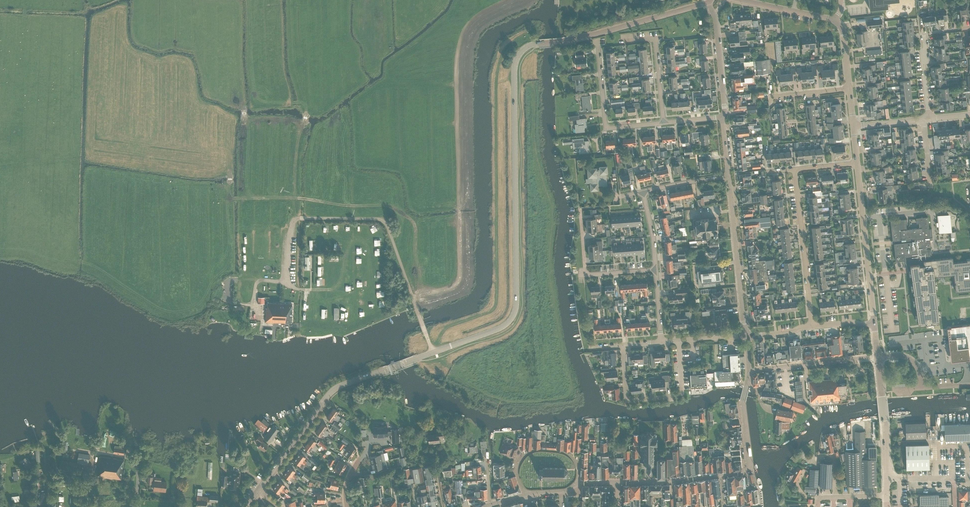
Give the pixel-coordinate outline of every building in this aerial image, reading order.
[(870,10),(888,8),(888,2),(899,1),(899,0),(869,0),(870,10)] [(961,9),(956,10),(958,21),(965,20),(964,16),(968,16),(968,10),(967,6),(961,7),(961,9)] [(940,12),(941,15),(937,15),(938,18),(938,26),(941,26),(941,25),(945,25),(945,21),(947,21),(946,17),(946,11),(940,12)] [(938,18),(937,15),(937,12),(932,13),(932,16),(929,16),(930,26),(932,26),(936,25),(935,18),(938,18)] [(929,26),(929,27),(930,26),(929,16),(926,16),(926,13),(920,14),(921,20),(924,20),(924,26),(929,26)] [(735,24),(744,24),(743,14),(736,15),(736,22),(730,23),(731,29),(735,28),(736,28),(735,24)] [(752,21),(751,14),(743,14),(744,24),(753,23),(753,27),(758,26),(758,20),(752,21)] [(777,18),(771,18),(772,28),(777,28),(777,33),(780,32),(779,27),(778,27),(777,18)] [(867,21),(868,28),(883,27),(882,20),(867,21)] [(903,29),(903,28),(913,27),(912,21),(902,22),(903,27),(898,27),(898,30),(903,29)] [(904,35),(904,34),(913,33),(913,27),(903,28),(903,29),(903,33),(898,33),(899,36),(904,35)] [(739,37),(730,37),(730,41),(730,42),(740,41),(739,41),(746,40),(746,38),(745,31),(739,32),(739,33),(739,37)] [(866,46),(866,41),(868,41),(867,31),(860,31),(860,33),(856,34),(858,46),(866,46)] [(833,35),(826,36),(827,46),(832,46),(833,51),(836,50),(835,45),(834,45),(833,35)] [(941,44),(944,44),(944,41),(947,40),(946,35),(941,35),(941,38),(934,39),(934,43),(934,45),(941,44)] [(815,37),(808,38),(809,48),(814,47),(815,52),(818,52),(817,47),(816,47),(815,37)] [(798,49),(797,39),(790,40),(791,50),(796,49),(797,54),(799,54),(799,49),(798,49)] [(914,39),(904,40),(905,44),(900,45),(900,48),(905,47),(905,46),(915,45),(914,39)] [(700,47),(700,52),(707,52),(706,43),(700,44),(700,41),(694,41),(695,44),(696,44),(697,47),(700,47)] [(935,52),(935,53),(945,52),(945,49),(948,49),(947,43),(944,44),(941,44),(942,47),(935,48),(935,52)] [(731,56),(731,57),(731,59),(732,60),(740,59),(740,62),(744,62),(744,59),(744,53),(750,52),(750,48),(740,48),(740,50),(740,52),(739,52),(736,52),(737,52),(731,53),(731,56)] [(576,67),(587,65),(586,58),(583,58),(583,56),(584,56),(584,51),(576,52),(576,57),(577,57),(577,59),(575,59),(576,67)] [(895,60),(900,59),(900,58),(910,57),(909,51),(899,52),(900,57),(895,57),(895,60)] [(945,55),(945,52),(935,53),(935,55),(936,55),(936,59),(943,58),(943,61),(949,60),(949,55),(945,55)] [(901,65),(901,64),(911,63),(910,57),(900,58),(900,59),(901,62),(895,63),(896,66),(901,65)] [(702,64),(702,70),(708,69),(707,60),(702,61),(702,58),(696,58),(696,62),(698,62),(698,64),(702,64)] [(768,73),(767,59),(756,61),(758,74),(758,75),(768,73)] [(736,73),(740,73),(740,72),(744,71),(744,66),(753,65),(753,61),(744,62),(744,66),(736,66),(731,67),(731,70),(731,73),(736,73)] [(901,64),(901,65),(901,68),(896,69),(896,71),(901,71),(901,70),(911,69),(911,63),(901,64)] [(931,71),(931,73),(941,72),(941,69),(944,69),(944,63),(938,64),(938,67),(931,68),(931,71)] [(832,64),(833,69),(828,70),(829,80),(835,79),(834,71),(837,71),(837,64),(832,64)] [(822,80),(829,80),(828,70),(823,70),(822,65),(818,66),(818,73),(821,72),(822,80)] [(862,73),(861,73),(862,75),(872,74),(871,70),(876,70),(875,65),(869,65),(869,68),(862,69),(862,73)] [(807,72),(808,82),(814,81),(813,73),(816,73),(816,66),(811,66),(812,69),(807,69),(807,72)] [(801,83),(808,82),(807,72),(802,72),(801,67),(797,68),(797,75),(800,74),(801,83)] [(790,69),(791,74),(786,74),(787,84),(793,83),(792,75),(795,75),(795,68),(790,69)] [(912,75),(911,69),(901,70),(901,71),(902,74),(897,75),(897,77),(902,77),(902,76),(912,75)] [(780,85),(787,84),(786,74),(781,75),(780,70),(776,70),(776,77),(779,77),(780,85)] [(876,76),(872,77),(872,74),(862,75),(862,76),(863,80),(870,79),(871,82),(877,81),(876,76)] [(575,79),(576,90),(583,90),(583,86),(582,79),(581,79),(581,75),(573,76),(573,80),(575,79)] [(703,81),(704,87),(710,86),(709,77),(704,78),(703,75),(698,76),(698,79),(700,79),(700,81),(703,81)] [(740,78),(731,79),(732,85),(745,84),(754,83),(753,75),(744,75),(744,80),(743,80),(743,81),(741,81),(740,78)] [(945,80),(942,81),(942,78),(932,79),(932,78),(931,78),(932,80),(933,84),(937,84),(937,87),(946,86),(945,80)] [(670,89),(678,88),(677,85),(689,84),(689,81),(687,81),(681,82),(677,82),(670,83),(670,89)] [(901,88),(911,87),(910,81),(900,82),(901,86),(896,86),(896,87),(896,89),(901,88)] [(867,90),(867,92),(878,91),(877,88),(882,88),(881,82),(875,83),(875,86),(868,86),(868,90),(867,90)] [(650,85),(642,86),(638,86),(638,84),(632,84),(632,89),(639,89),(642,88),(643,88),(643,92),(650,91),(650,85)] [(911,87),(901,88),(901,92),(896,92),(896,95),(901,94),(911,93),(911,87)] [(882,94),(878,94),(878,91),(867,92),(868,94),(869,98),(876,97),(876,100),(883,99),(882,94)] [(588,96),(587,93),(579,93),(580,97),(582,97),(583,111),(591,110),(590,96),(588,96)] [(902,100),(912,99),(911,93),(901,94),(902,98),(897,98),(897,101),(902,100)] [(947,102),(949,102),(953,101),(952,96),(949,96),(949,93),(938,94),(938,96),(939,96),(940,100),(946,99),(947,102)] [(704,94),(702,94),(702,97),(695,98),(696,104),(699,103),(699,107),(706,107),(704,94)] [(897,104),(898,107),(903,106),(913,105),(912,99),(902,100),(902,104),(897,104)] [(643,107),(644,113),(652,112),(651,100),(645,100),(646,103),(649,103),(649,106),(643,107)] [(866,109),(865,109),(865,111),(876,110),(875,106),(883,106),(883,100),(873,101),(873,104),(865,105),(866,109)] [(632,104),(628,105),(628,108),(628,114),(636,114),(635,108),(640,108),(639,102),(632,103),(632,104)] [(830,107),(831,112),(841,111),(840,104),(832,105),(832,102),(825,103),(825,107),(830,107)] [(953,104),(950,105),(949,102),(947,102),(939,103),(939,105),(940,105),(940,108),(947,108),(948,111),(954,110),(953,104)] [(746,107),(746,103),(745,103),(733,104),(733,106),(733,107),(733,108),(734,109),(734,110),(746,109),(747,113),(757,112),(756,106),(746,107)] [(806,109),(806,113),(818,112),(818,109),(814,110),(814,105),(806,106),(806,109)] [(903,106),(903,110),(898,110),(898,113),(904,112),(913,111),(913,105),(903,106)] [(623,115),(623,109),(625,109),(625,106),(621,106),(621,109),(615,109),(616,115),(623,115)] [(774,114),(774,116),(786,115),(785,111),(784,108),(776,109),(777,114),(774,114)] [(880,112),(876,113),(876,110),(865,111),(865,112),(866,112),(867,116),(869,116),(869,119),(881,117),(880,112)] [(842,117),(841,111),(831,112),(831,117),(826,117),(827,122),(834,121),(833,118),(842,117)] [(815,114),(818,114),(818,112),(806,113),(806,117),(807,117),(808,120),(815,119),(815,114)] [(585,131),(584,127),(587,127),(586,118),(579,119),(579,115),(570,116),(570,120),(577,120),(578,124),(575,124),(576,132),(585,131)] [(744,118),(745,118),(745,115),(736,116),(736,118),(734,118),(735,124),(744,123),(744,118)] [(786,119),(786,115),(774,116),(774,118),(777,118),(778,123),(786,122),(785,119),(786,119)] [(819,124),(816,124),(815,119),(808,120),(808,123),(807,123),(808,127),(819,126),(819,124)] [(786,125),(786,122),(778,123),(778,128),(775,128),(776,130),(776,131),(787,129),(787,125),(786,125)] [(827,128),(833,127),(833,133),(843,132),(842,125),(834,126),(834,123),(827,124),(827,128)] [(820,128),(819,126),(808,127),(808,131),(809,131),(809,134),(817,133),(816,128),(820,128)] [(956,129),(955,126),(954,126),(955,137),(958,137),(958,139),(960,139),(961,144),(964,143),(963,136),(962,131),(960,131),(959,128),(956,129)] [(787,133),(788,133),(787,129),(776,131),(776,133),(779,132),(779,137),(787,137),(787,133)] [(900,135),(904,135),(904,139),(914,138),(913,132),(907,133),(907,130),(900,131),(900,135)] [(701,137),(701,144),(708,143),(707,134),(702,135),(702,131),(692,132),(693,139),(697,138),(697,137),(701,137)] [(869,139),(868,139),(868,141),(879,140),(878,136),(883,136),(882,131),(876,131),(876,134),(869,135),(869,139)] [(836,139),(844,138),(843,132),(833,133),(834,138),(828,138),(829,143),(836,142),(836,139)] [(581,138),(575,139),(576,146),(579,145),(579,153),(590,152),(588,141),(584,141),(583,138),(581,138)] [(901,143),(902,148),(909,147),(908,144),(915,144),(914,138),(904,139),(904,143),(901,143)] [(839,155),(845,154),(844,147),(835,147),(835,146),(830,146),(831,151),(834,151),(834,155),(839,155)] [(909,150),(909,147),(902,148),(902,152),(905,152),(906,156),(916,155),(915,149),(909,150)] [(870,157),(870,159),(880,158),(880,155),(884,154),(884,149),(878,150),(878,152),(870,153),(871,157),(870,157)] [(935,155),(935,160),(945,159),(945,156),(948,155),(948,151),(941,151),(941,154),(935,155)] [(903,160),(903,165),(910,164),(910,161),(916,161),(916,155),(906,156),(906,160),(903,160)] [(699,158),(699,161),(700,170),(701,170),(705,169),(711,169),(710,160),(706,161),(705,158),(699,158)] [(881,161),(880,158),(870,159),(870,161),(871,160),(872,164),(879,164),(879,166),(886,166),(885,160),(881,161)] [(749,165),(749,162),(746,162),(739,163),(739,170),(747,169),(747,165),(749,165)] [(904,170),(907,169),(907,173),(917,172),(917,166),(910,167),(910,164),(903,165),(904,170)] [(664,168),(663,165),(661,165),(663,176),(669,175),(668,169),(664,170),(663,168),(664,168)] [(946,169),(946,165),(936,166),(937,172),(943,171),(943,174),(950,173),(950,169),(946,169)] [(588,179),(586,179),(586,184),(590,183),(591,191),(599,191),(598,186),(603,185),(603,186),(607,186),(606,174),(608,174),(607,166),(599,167),(599,169),(597,170),(597,168),(587,169),(588,179)] [(651,179),(650,172),(646,173),(644,166),(642,166),(645,180),(651,179)] [(874,175),(875,177),(885,176),(885,173),(889,172),(888,167),(882,167),(882,170),(875,171),(875,175),(874,175)] [(631,181),(634,180),(632,168),(628,169),(629,170),(628,170),(629,175),(621,176),(623,184),(631,182),(631,181)] [(912,178),(918,178),(917,172),(907,173),(908,177),(905,177),(905,182),(912,181),(912,178)] [(837,174),(838,182),(848,181),(847,173),(837,174)] [(822,176),(823,184),(833,182),(832,175),(822,176)] [(893,178),(885,179),(885,176),(875,177),(875,178),(876,178),(876,182),(884,181),(884,184),(894,183),(893,178)] [(817,183),(817,177),(806,178),(807,185),(816,184),(816,188),(813,189),(813,193),(821,192),(820,186),(819,183),(817,183)] [(888,201),(887,191),(892,190),(891,185),(882,186),(882,190),(877,191),(878,202),(888,201)] [(703,192),(704,198),(714,197),(714,189),(706,190),(705,188),(699,188),(700,192),(702,191),(702,192),(703,192)] [(752,202),(760,201),(759,197),(751,198),(750,190),(751,190),(751,189),(746,189),(746,192),(742,193),(743,203),(752,202)] [(829,193),(830,196),(837,195),(837,199),(840,198),(840,202),(850,201),(849,194),(838,195),(838,192),(835,192),(829,193)] [(662,204),(663,207),(665,207),(664,203),(665,203),(663,194),(656,196),(658,204),(662,204)] [(816,197),(809,198),(809,204),(817,203),(817,202),(817,198),(821,198),(821,195),(816,196),(816,197)] [(840,209),(851,208),(850,201),(840,202),(841,205),(838,206),(838,209),(834,210),(834,213),(840,212),(840,209)] [(822,202),(817,202),(817,203),(809,204),(810,210),(818,209),(818,208),(817,204),(822,204),(822,202)] [(753,215),(752,211),(754,211),(754,206),(748,207),(748,210),(743,210),(744,216),(753,215)] [(819,214),(818,211),(821,210),(829,210),(829,207),(826,208),(822,208),(818,208),(818,209),(810,210),(811,216),(819,215),(819,214)] [(594,219),(586,219),(587,226),(597,225),(596,220),(596,219),(601,218),(601,214),(594,215),(594,219)] [(823,216),(823,214),(819,214),(819,215),(811,216),(811,223),(819,222),(819,217),(823,216)] [(950,214),(937,216),(939,233),(952,232),(950,214)] [(640,215),(633,215),(634,226),(638,225),(639,228),(641,228),(641,225),(640,215)] [(666,217),(661,218),(662,224),(668,222),(667,218),(671,218),(670,215),(666,215),(666,217)] [(626,216),(619,217),(619,227),(624,226),(625,230),(627,229),(626,216)] [(615,230),(615,227),(619,227),(619,217),(611,217),(612,230),(615,230)] [(761,228),(761,226),(770,226),(769,217),(759,218),(749,219),(744,219),(746,239),(755,238),(755,232),(756,232),(756,228),(761,228)] [(840,224),(843,223),(843,227),(853,226),(852,219),(841,220),(841,217),(834,218),(835,220),(835,221),(840,220),(840,224)] [(891,221),(893,241),(894,240),(895,243),(894,243),(896,261),(904,260),(905,263),(907,266),(908,269),(910,269),(918,325),(928,324),(930,324),(939,323),(934,277),(937,276),(937,277),(952,275),(952,274),(954,274),(955,283),(956,282),(956,284),(955,284),(956,292),(969,290),(969,291),(969,260),(967,260),(967,261),(953,263),(953,258),(931,260),(930,255),(932,255),(930,238),(932,237),(932,229),(929,229),(928,217),(916,218),(917,223),(920,223),(921,228),(904,230),(903,225),(908,224),(907,219),(891,221)] [(718,231),(718,230),(717,223),(718,223),(717,223),(717,222),(716,222),(716,219),(713,219),(709,220),(709,219),(701,220),(696,221),(696,220),(693,220),(694,230),(691,230),(692,236),(695,236),(695,239),(703,238),(703,237),(711,236),(711,234),(714,234),(715,235),(716,236),(717,236),(718,235),(717,234),(718,234),(717,231),(718,231)] [(820,233),(820,232),(820,228),(824,228),(824,226),(819,226),(820,227),(812,228),(812,234),(820,233)] [(843,234),(854,233),(853,226),(843,227),(843,230),(841,231),(841,234),(836,235),(837,238),(843,237),(843,234)] [(777,237),(781,237),(789,236),(789,229),(780,229),(781,235),(777,235),(777,237)] [(820,232),(820,233),(812,234),(813,240),(821,239),(821,238),(821,235),(825,234),(825,232),(820,232)] [(778,244),(782,244),(790,243),(789,236),(781,237),(781,242),(778,242),(778,244)] [(822,246),(822,245),(821,241),(832,240),(831,237),(821,238),(821,239),(813,240),(814,246),(822,246)] [(640,241),(641,244),(636,244),(637,254),(644,254),(643,244),(643,240),(640,241)] [(596,245),(589,245),(589,252),(603,251),(602,241),(596,241),(596,245)] [(630,255),(637,254),(636,244),(631,245),(631,241),(629,241),(630,255)] [(615,256),(622,255),(622,245),(617,246),(616,242),(614,243),(615,256)] [(845,248),(846,252),(855,251),(855,243),(844,245),(843,242),(837,242),(837,245),(842,245),(843,248),(845,248)] [(779,251),(782,251),(791,250),(790,243),(782,244),(782,249),(779,249),(779,251)] [(826,246),(826,244),(822,245),(822,246),(814,246),(814,253),(822,252),(822,251),(822,247),(826,246)] [(750,267),(756,266),(755,261),(759,261),(758,249),(754,250),(753,245),(747,246),(748,252),(749,257),(748,257),(749,262),(750,267)] [(712,260),(720,259),(719,247),(711,247),(711,248),(711,252),(709,252),(709,256),(712,255),(712,260)] [(780,259),(792,257),(791,250),(782,251),(783,256),(779,256),(780,259)] [(823,253),(827,253),(832,252),(832,250),(822,251),(822,252),(814,253),(815,259),(823,258),(823,253)] [(603,251),(589,252),(590,258),(597,257),(597,261),(603,260),(603,251)] [(856,258),(855,251),(846,252),(846,255),(843,256),(844,259),(839,259),(839,262),(846,262),(845,259),(856,258)] [(766,260),(765,260),(759,261),(755,261),(756,266),(750,267),(750,269),(751,276),(750,276),(751,280),(752,284),(758,283),(758,282),(777,280),(776,274),(767,275),(767,270),(773,269),(772,265),(766,266),(766,260)] [(781,271),(785,271),(793,270),(792,262),(784,263),(784,268),(781,269),(781,271)] [(816,264),(816,270),(824,269),(824,265),(828,264),(828,262),(823,262),(823,263),(816,264)] [(699,287),(709,286),(710,286),(716,285),(715,282),(718,281),(723,281),(722,275),(726,274),(725,272),(722,272),(721,268),(719,268),(719,265),(701,267),(701,271),(697,272),(699,283),(699,287)] [(845,273),(848,273),(848,277),(858,276),(857,268),(846,269),(846,267),(840,267),(840,270),(845,270),(845,273)] [(829,270),(829,268),(824,269),(816,270),(817,277),(825,276),(825,275),(825,271),(829,270)] [(782,278),(785,278),(794,277),(793,270),(785,271),(785,275),(781,276),(782,278)] [(830,277),(829,274),(825,275),(825,276),(817,277),(818,283),(826,282),(826,281),(825,277),(830,277)] [(677,279),(680,279),(680,278),(680,275),(672,275),(672,279),(668,279),(668,287),(678,286),(677,279)] [(848,284),(859,283),(858,276),(848,277),(848,280),(846,280),(846,284),(841,284),(842,287),(848,287),(848,284)] [(795,284),(794,277),(785,278),(786,283),(782,283),(782,285),(786,285),(795,284)] [(830,283),(830,280),(826,281),(826,282),(818,283),(818,289),(826,288),(826,283),(830,283)] [(753,291),(753,293),(760,293),(761,292),(763,292),(761,283),(760,283),(752,284),(753,291)] [(783,292),(795,291),(795,284),(786,285),(787,290),(783,290),(783,292)] [(612,292),(612,295),(615,295),(614,292),(615,292),(614,285),(605,286),(606,292),(612,292)] [(591,287),(591,294),(592,294),(592,298),(600,297),(599,294),(600,294),(599,287),(591,287)] [(674,295),(669,295),(669,301),(670,303),(683,302),(682,294),(687,294),(687,292),(693,291),(692,288),(686,288),(686,289),(676,289),(676,295),(674,295)] [(712,292),(713,304),(725,303),(724,291),(717,292),(716,288),(713,288),(713,292),(712,292)] [(852,295),(853,299),(854,307),(861,307),(860,298),(855,299),(855,295),(852,295)] [(845,296),(846,300),(847,308),(854,307),(853,299),(848,299),(848,296),(847,296),(846,296),(845,296)] [(839,309),(847,308),(846,300),(841,300),(840,297),(838,297),(839,309)] [(826,298),(827,302),(828,310),(835,310),(834,301),(829,302),(829,298),(828,298),(826,298)] [(781,300),(782,303),(783,312),(790,311),(789,303),(784,303),(784,299),(781,300)] [(789,299),(789,303),(790,311),(797,310),(796,302),(791,302),(791,299),(789,299)] [(819,299),(821,311),(828,310),(827,302),(822,302),(822,299),(819,299)] [(776,313),(783,312),(782,303),(778,304),(778,300),(774,301),(776,313)] [(265,323),(291,323),(292,304),(267,304),(267,309),(266,309),(265,323)] [(767,305),(766,305),(761,305),(754,306),(755,316),(756,321),(761,320),(761,315),(768,315),(767,305)] [(716,315),(718,326),(727,325),(726,314),(725,309),(714,310),(715,315),(716,315)] [(685,312),(686,317),(681,318),(681,328),(688,327),(687,319),(690,319),(690,312),(685,312)] [(674,320),(675,328),(681,328),(681,318),(675,318),(675,313),(670,313),(671,320),(674,320)] [(947,328),(951,361),(969,358),(969,359),(969,325),(947,328)] [(848,339),(844,340),(844,344),(849,343),(853,343),(853,342),(862,341),(862,334),(852,335),(853,341),(849,341),(848,339)] [(832,342),(828,343),(829,343),(829,345),(830,355),(830,356),(842,354),(842,350),(841,344),(840,335),(831,336),(832,342)] [(793,341),(789,341),(791,361),(802,359),(802,358),(801,347),(800,340),(799,340),(798,339),(793,340),(793,341)] [(862,341),(853,342),(853,343),(854,350),(863,350),(862,341)] [(777,342),(773,343),(775,353),(775,358),(776,358),(777,362),(782,361),(781,351),(778,351),(777,342)] [(825,342),(814,343),(816,357),(827,356),(830,355),(829,345),(826,345),(826,344),(825,345),(825,342)] [(803,347),(801,347),(802,358),(804,357),(805,359),(813,358),(813,357),(816,357),(814,343),(803,344),(803,347)] [(790,361),(789,350),(781,351),(782,361),(790,361)] [(604,364),(605,365),(616,365),(615,358),(616,358),(615,353),(610,354),(610,351),(604,351),(604,360),(604,364)] [(651,367),(655,367),(654,361),(660,360),(659,351),(654,352),(654,356),(650,356),(651,365),(651,367)] [(665,354),(665,351),(659,351),(660,360),(666,360),(666,361),(670,361),(669,353),(665,354)] [(634,362),(638,362),(637,353),(631,353),(631,356),(628,357),(629,365),(635,364),(634,362)] [(643,356),(643,353),(637,353),(638,362),(638,364),(647,363),(647,355),(643,356)] [(765,363),(774,363),(773,359),(775,358),(775,353),(764,354),(765,363)] [(726,370),(726,371),(740,370),(739,354),(722,355),(723,365),(723,370),(726,370)] [(607,372),(607,380),(617,380),(617,371),(608,372),(608,368),(601,369),(601,373),(607,372)] [(707,373),(706,373),(706,369),(690,370),(690,377),(690,378),(689,378),(689,379),(690,379),(691,386),(707,385),(707,375),(707,373)] [(739,380),(740,379),(740,370),(726,371),(714,372),(715,377),(715,382),(739,380)] [(765,374),(757,375),(758,386),(760,386),(759,384),(765,383),(765,382),(765,374)] [(775,374),(765,374),(765,382),(768,382),(768,380),(775,380),(775,374)] [(662,376),(662,380),(658,380),(659,390),(666,390),(665,382),(672,381),(671,375),(662,376)] [(653,391),(659,390),(658,380),(654,381),(654,377),(648,377),(648,383),(652,383),(653,391)] [(812,390),(812,395),(810,395),(810,402),(840,400),(839,395),(848,394),(847,383),(837,384),(837,379),(809,382),(809,390),(812,390)] [(645,388),(644,380),(635,381),(636,386),(631,386),(632,393),(642,392),(641,386),(644,386),(645,388)] [(611,392),(612,399),(620,399),(619,388),(614,389),(613,385),(604,386),(605,393),(611,392)] [(761,397),(761,398),(774,399),(775,398),(775,395),(776,393),(773,393),(770,393),(770,391),(763,390),(762,392),(761,392),(761,397)] [(775,398),(774,399),(780,400),(783,400),(783,399),(784,399),(782,405),(790,408),(792,400),(784,397),(784,396),(781,395),(782,395),(776,393),(775,395),(775,398)] [(791,409),(803,413),(805,405),(794,401),(791,409)] [(726,413),(728,412),(738,411),(737,405),(731,406),(730,403),(725,404),(726,413)] [(338,412),(333,408),(330,413),(339,419),(340,417),(338,415),(337,416),(336,415),(338,412)] [(787,421),(791,421),(793,412),(777,409),(775,418),(782,420),(782,421),(776,420),(775,433),(782,433),(782,429),(789,429),(789,422),(787,422),(787,421)] [(337,421),(339,419),(330,413),(326,417),(331,421),(334,418),(335,419),(337,421)] [(258,419),(254,424),(263,431),(267,427),(258,419)] [(327,427),(322,423),(319,428),(328,434),(329,432),(327,430),(326,431),(325,430),(327,427)] [(906,424),(906,439),(926,438),(926,423),(906,424)] [(944,425),(945,440),(965,440),(965,442),(969,441),(969,424),(944,425)] [(264,438),(270,442),(279,430),(273,425),(264,438)] [(388,427),(374,427),(374,437),(388,436),(388,435),(392,435),(392,442),(399,442),(398,429),(392,430),(392,431),(388,432),(388,427)] [(326,436),(328,434),(319,428),(315,432),(320,436),(323,433),(324,434),(326,436)] [(541,430),(534,430),(534,431),(534,443),(533,448),(541,449),(541,442),(545,442),(546,435),(541,435),(541,430)] [(440,443),(439,438),(448,437),(447,431),(436,432),(437,434),(429,435),(429,443),(435,442),(435,443),(440,443)] [(532,443),(534,443),(534,431),(532,431),(532,437),(527,437),(526,450),(531,450),(532,443)] [(875,474),(875,459),(870,459),(869,448),(865,448),(865,431),(855,431),(855,451),(845,452),(846,472),(847,486),(877,485),(876,474),(875,474)] [(654,465),(654,454),(654,449),(654,445),(657,445),(657,446),(658,445),(657,445),(657,439),(658,439),(656,439),(656,434),(655,434),(655,433),(654,433),(654,434),(652,434),(651,433),(651,432),(650,432),(648,432),(647,432),(647,433),(646,434),(644,433),(641,434),(641,439),(640,439),(641,439),(641,445),(640,445),(641,446),(641,450),(644,450),(644,454),(643,454),(644,454),(644,458),(643,458),(643,459),(644,459),(644,463),(643,465),(645,466),(647,466),(647,468),(651,468),(651,465),(654,465)] [(741,444),(741,433),(734,433),(732,434),(732,437),(730,437),(731,451),(740,450),(739,444),(741,444)] [(836,449),(835,449),(834,445),(836,445),(835,439),(838,439),(837,433),(834,433),(830,434),(832,446),(834,452),(835,457),(839,456),(838,451),(836,452),(836,449)] [(834,452),(832,446),(830,434),(825,435),(826,441),(823,441),(824,448),(827,447),(829,453),(834,452)] [(258,446),(264,451),(268,445),(262,441),(263,439),(259,436),(256,440),(260,443),(258,446)] [(316,442),(311,438),(308,443),(317,449),(318,447),(315,445),(315,446),(314,445),(316,442)] [(319,441),(317,443),(325,449),(326,450),(328,447),(327,447),(327,446),(319,441)] [(467,443),(468,453),(478,452),(477,442),(467,443)] [(500,453),(514,458),(518,448),(503,442),(500,453)] [(312,450),(315,451),(317,449),(308,443),(304,448),(309,451),(311,448),(313,449),(312,450)] [(906,445),(906,469),(929,469),(929,444),(906,445)] [(127,447),(115,445),(114,453),(126,455),(127,447)] [(349,445),(346,449),(353,454),(356,450),(349,445)] [(693,445),(687,445),(679,446),(680,462),(681,476),(688,475),(695,474),(693,445)] [(680,476),(679,465),(678,447),(672,447),(672,449),(671,449),(671,450),(667,450),(667,454),(666,454),(666,472),(666,478),(673,477),(680,476)] [(350,459),(353,454),(346,449),(343,454),(350,459)] [(371,457),(372,463),(382,461),(381,454),(383,453),(383,450),(376,451),(377,455),(371,457)] [(739,470),(742,467),(740,450),(731,451),(732,459),(734,471),(739,470)] [(730,451),(724,452),(725,462),(726,472),(733,471),(731,455),(730,451)] [(79,453),(77,463),(88,465),(90,455),(85,455),(85,454),(79,453)] [(305,457),(300,453),(297,457),(305,463),(306,462),(304,460),(305,457)] [(612,463),(612,457),(609,457),(608,454),(602,454),(602,458),(602,478),(609,478),(609,463),(612,463)] [(654,454),(654,465),(658,465),(658,478),(665,478),(664,459),(659,459),(659,454),(654,454)] [(23,458),(29,465),(31,463),(25,456),(23,458)] [(114,478),(121,479),(123,460),(117,459),(100,457),(99,462),(99,461),(96,477),(114,479),(114,478)] [(304,465),(305,463),(297,457),(294,461),(299,466),(301,463),(304,465)] [(309,460),(316,466),(318,463),(311,458),(309,460)] [(618,473),(623,473),(623,458),(617,458),(617,464),(612,464),(612,466),(610,466),(610,473),(614,473),(614,474),(618,474),(618,473)] [(346,465),(339,460),(336,465),(344,469),(346,465)] [(82,476),(85,477),(86,471),(83,470),(83,471),(81,470),(82,464),(62,461),(60,471),(80,474),(80,476),(82,476)] [(382,461),(372,463),(373,470),(381,468),(381,471),(388,469),(387,464),(383,465),(382,461)] [(809,486),(832,487),(833,463),(821,463),(820,470),(810,469),(809,486)] [(461,468),(461,464),(455,465),(456,468),(452,468),(452,474),(456,474),(461,473),(460,468),(461,468)] [(341,474),(344,469),(336,465),(333,470),(341,474)] [(496,465),(496,476),(504,476),(504,465),(496,465)] [(444,473),(444,477),(452,476),(451,466),(442,467),(443,473),(444,473)] [(295,471),(289,467),(286,471),(297,480),(300,477),(297,475),(296,476),(293,474),(295,471)] [(421,467),(410,469),(411,478),(410,478),(405,479),(406,487),(411,486),(411,483),(423,481),(421,467)] [(789,472),(785,479),(790,481),(791,480),(796,482),(798,478),(802,470),(797,467),(793,474),(789,472)] [(568,476),(568,472),(568,471),(565,468),(564,468),(543,468),(543,469),(540,469),(539,472),(539,475),(539,478),(543,478),(543,479),(559,479),(564,480),(565,479),(568,476)] [(295,482),(297,480),(286,471),(283,475),(289,480),(289,479),(292,481),(293,480),(295,482)] [(228,487),(238,488),(239,474),(236,474),(233,474),(233,473),(229,473),(229,477),(227,477),(227,476),(222,475),(221,485),(226,486),(226,485),(228,485),(228,487)] [(509,479),(507,476),(502,478),(505,488),(502,489),(504,497),(508,495),(521,491),(519,486),(515,476),(509,479)] [(742,476),(735,476),(736,481),(735,482),(736,493),(737,503),(738,506),(741,506),(741,505),(744,504),(744,498),(744,488),(746,488),(745,478),(742,477),(742,476)] [(737,503),(736,493),(735,482),(734,477),(727,477),(729,494),(726,494),(727,500),(727,504),(737,503)] [(718,505),(717,497),(721,497),(719,479),(712,480),(715,505),(718,505)] [(463,480),(455,481),(456,494),(462,494),(462,493),(466,493),(466,488),(470,487),(469,481),(463,482),(463,480)] [(712,480),(704,481),(706,499),(709,499),(710,506),(714,506),(712,480)] [(165,491),(166,482),(154,481),(153,490),(165,491)] [(284,491),(285,490),(283,488),(285,485),(279,481),(276,485),(284,491)] [(692,504),(692,506),(699,506),(697,481),(690,482),(691,494),(695,493),(696,500),(695,500),(695,503),(692,504)] [(703,506),(706,505),(706,499),(704,481),(697,481),(698,492),(702,492),(703,506)] [(691,504),(689,483),(682,484),(683,505),(687,505),(687,506),(691,506),(691,504)] [(676,506),(683,506),(681,484),(674,485),(676,506)] [(283,493),(284,491),(276,485),(273,489),(278,494),(280,491),(283,493)] [(661,498),(662,506),(666,505),(665,498),(670,497),(669,485),(663,486),(663,498),(661,498)] [(493,489),(495,497),(502,496),(500,488),(496,489),(496,486),(494,487),(494,489),(493,489)] [(585,501),(585,496),(584,496),(584,495),(589,495),(589,486),(582,486),(582,495),(582,501),(580,501),(580,506),(584,506),(584,501),(585,501)] [(591,496),(602,496),(602,486),(591,486),(591,496)] [(640,506),(640,498),(640,486),(630,486),(630,506),(634,506),(634,501),(633,501),(633,498),(636,498),(636,506),(640,506)] [(662,496),(662,495),(662,486),(649,486),(649,496),(650,496),(650,504),(652,504),(652,496),(662,496)] [(450,488),(443,490),(446,500),(445,500),(447,506),(458,503),(457,503),(455,495),(452,496),(450,488)] [(467,491),(467,500),(481,499),(481,494),(480,494),(479,489),(474,490),(471,491),(470,490),(468,490),(467,491)] [(750,505),(753,505),(753,503),(758,503),(756,490),(751,490),(751,491),(746,492),(747,502),(750,502),(750,505)] [(963,502),(966,502),(966,500),(968,500),(968,491),(959,491),(959,499),(959,506),(963,506),(963,502)] [(207,501),(217,502),(218,496),(210,495),(210,497),(197,496),(197,501),(198,501),(197,506),(200,506),(206,506),(207,501)] [(419,506),(426,506),(425,501),(427,501),(426,495),(417,497),(419,506)] [(948,497),(939,497),(939,495),(920,496),(920,504),(921,504),(921,506),(949,506),(948,497)]
